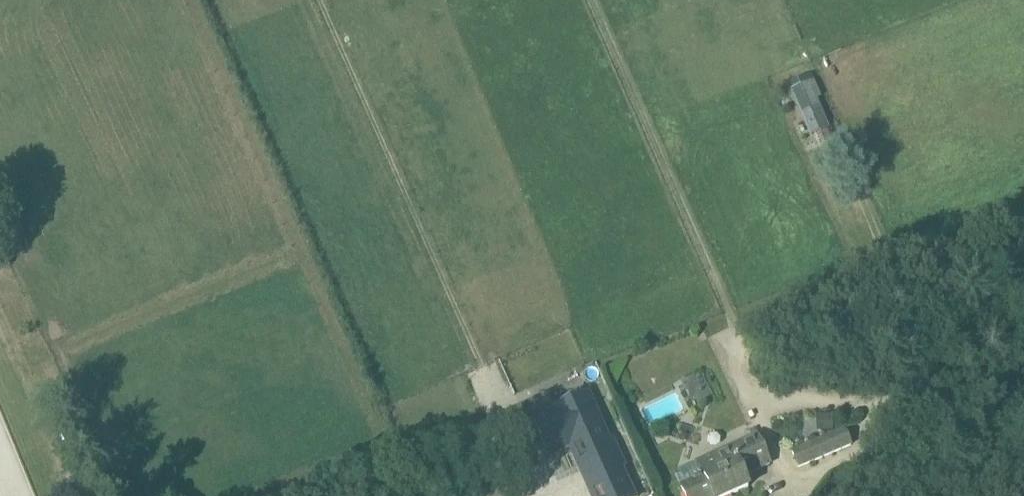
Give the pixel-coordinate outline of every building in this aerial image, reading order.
[(810,137),(829,129),(810,82),(791,90),(810,137)] [(588,394),(546,412),(539,397),(498,416),(506,434),(544,415),(560,451),(570,446),(593,495),(633,495),(621,469),(626,466),(613,439),(609,441),(588,394)] [(844,428),(824,436),(790,450),(798,469),(852,446),(844,428)] [(683,495),(732,495),(749,488),(744,476),(770,464),(756,435),(714,455),(720,467),(702,476),(702,474),(679,486),(683,495)]
